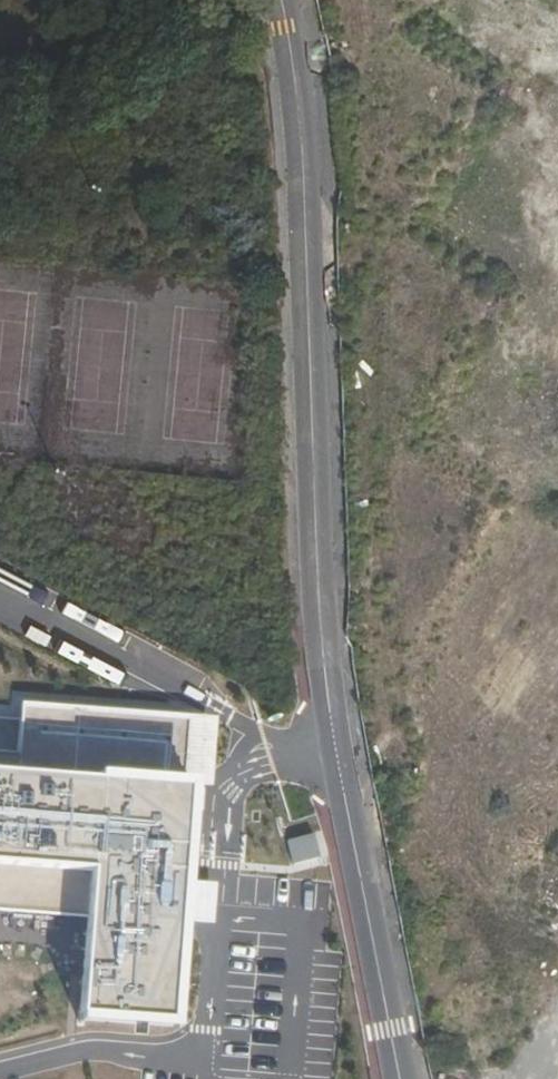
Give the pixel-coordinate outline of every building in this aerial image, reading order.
[(68,917),(60,1017),(163,1026),(189,716),(16,702),(14,720),(0,719),(0,911),(68,917)] [(513,842),(508,869),(530,846),(513,842)]
